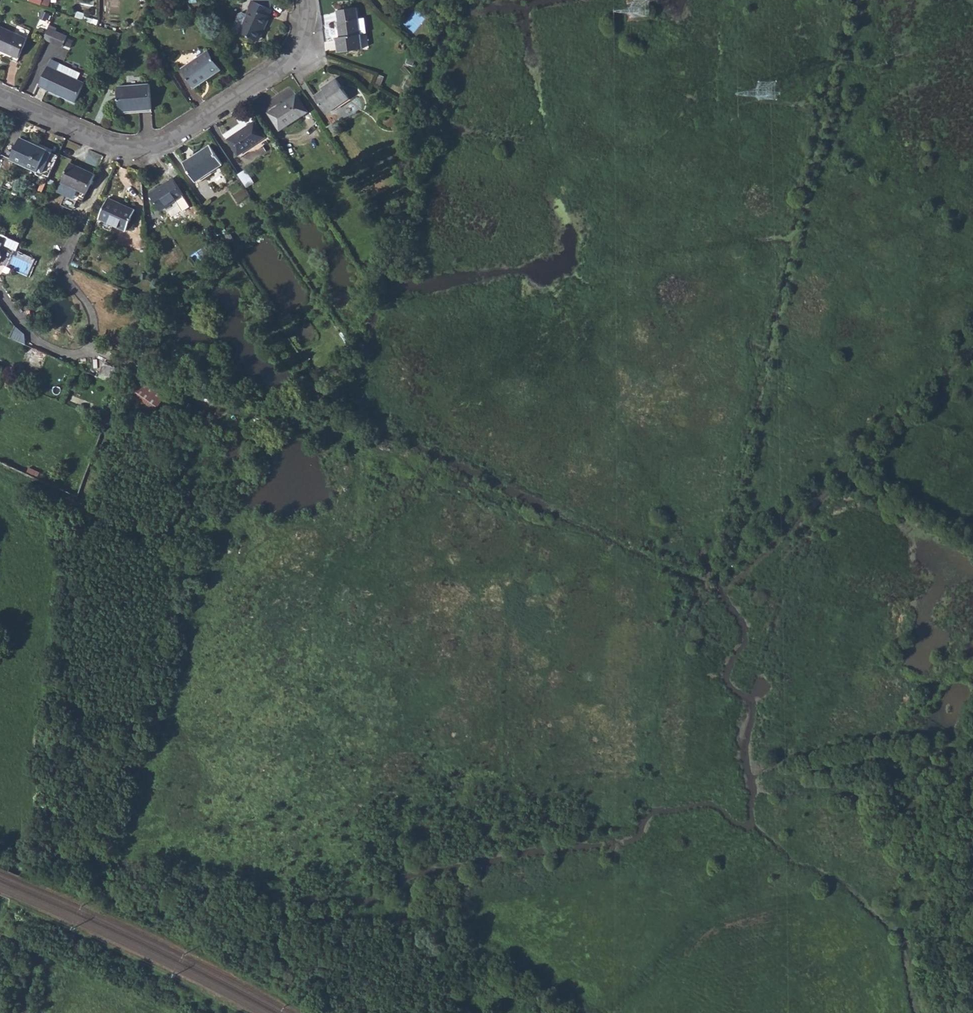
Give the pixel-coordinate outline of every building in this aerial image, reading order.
[(241,32),(260,41),(274,8),(255,0),(252,0),(250,6),(252,7),(241,32)] [(340,36),(337,36),(339,51),(363,48),(361,33),(367,33),(365,17),(356,18),(355,6),(337,9),(339,20),(341,36),(340,36)] [(9,53),(7,58),(18,63),(29,39),(0,26),(0,49),(9,53)] [(57,31),(50,28),(45,39),(52,42),(57,31)] [(69,36),(57,31),(52,42),(64,48),(69,36)] [(209,51),(181,68),(193,88),(221,71),(209,51)] [(79,80),(58,71),(62,64),(52,60),(41,86),(77,103),(86,83),(79,80)] [(62,64),(58,71),(79,80),(82,73),(62,64)] [(324,90),(315,96),(327,113),(350,98),(338,79),(323,88),(324,90)] [(150,86),(119,88),(120,112),(153,110),(150,86)] [(297,96),(269,114),(279,131),(308,113),(297,96)] [(254,123),(227,140),(237,156),(264,138),(254,123)] [(21,139),(12,159),(39,172),(44,174),(50,161),(53,154),(48,152),(49,151),(33,144),(21,139)] [(34,142),(33,144),(49,151),(48,152),(53,154),(54,151),(34,142)] [(210,146),(183,164),(195,183),(222,165),(210,146)] [(54,164),(50,161),(44,174),(39,172),(38,175),(48,179),(54,164)] [(73,164),(64,184),(66,185),(62,193),(78,200),(82,192),(89,195),(98,175),(73,164)] [(173,180),(150,195),(161,211),(184,196),(173,180)] [(111,198),(102,220),(129,232),(138,211),(111,198)] [(0,252),(2,258),(0,262),(0,277),(13,258),(0,252)] [(101,375),(115,377),(117,365),(103,363),(101,375)] [(143,380),(133,399),(157,412),(167,394),(143,380)]
